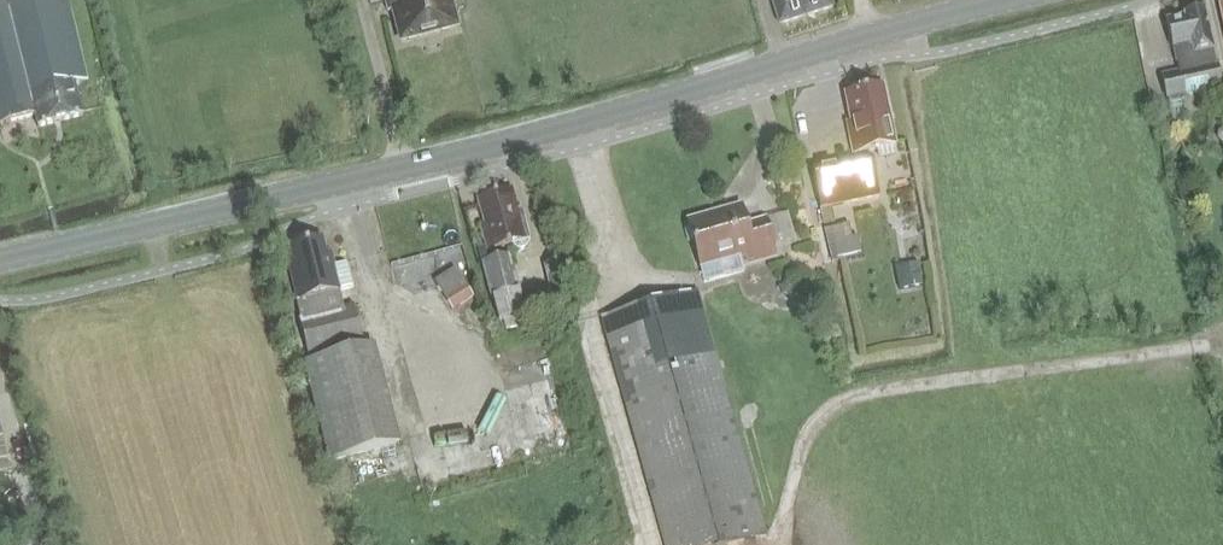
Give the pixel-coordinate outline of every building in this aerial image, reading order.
[(34,117),(37,128),(82,116),(74,84),(86,81),(66,0),(2,0),(0,0),(0,126),(34,117)] [(454,25),(449,5),(455,3),(455,0),(370,0),(372,7),(385,3),(387,12),(395,10),(402,39),(405,38),(409,40),(415,39),(417,35),(438,30),(442,31),(449,30),(451,26),(454,25)] [(834,9),(831,0),(769,0),(778,27),(834,9)] [(1222,88),(1204,12),(1200,12),(1196,10),(1189,11),(1187,15),(1183,16),(1184,18),(1166,22),(1179,74),(1161,78),(1168,103),(1189,98),(1188,95),(1222,88)] [(899,154),(897,144),(883,87),(847,96),(854,124),(850,125),(857,153),(878,148),(880,159),(899,154)] [(824,226),(835,224),(831,209),(879,199),(871,157),(813,169),(824,226)] [(486,252),(511,245),(513,248),(515,250),(518,251),(521,252),(524,251),(527,249),(529,247),(529,244),(530,242),(522,214),(517,215),(511,190),(477,199),(483,223),(479,224),(486,252)] [(740,265),(776,255),(766,221),(746,226),(741,207),(687,223),(700,267),(738,256),(740,265)] [(852,238),(849,224),(831,229),(839,261),(862,255),(858,236),(852,238)] [(317,309),(314,296),(352,286),(345,263),(333,266),(331,255),(326,256),(322,244),(291,252),(293,262),(288,263),(301,314),(312,312),(312,311),(317,309)] [(520,316),(525,315),(510,255),(481,262),(496,322),(503,321),(505,331),(523,327),(520,316)] [(1216,271),(1211,258),(1197,263),(1202,276),(1216,271)] [(473,296),(464,284),(443,299),(452,311),(473,296)] [(768,537),(696,294),(692,295),(601,322),(667,544),(742,544),(768,537)] [(363,344),(352,305),(298,320),(308,359),(363,344)] [(400,446),(375,347),(303,365),(328,464),(400,446)]
